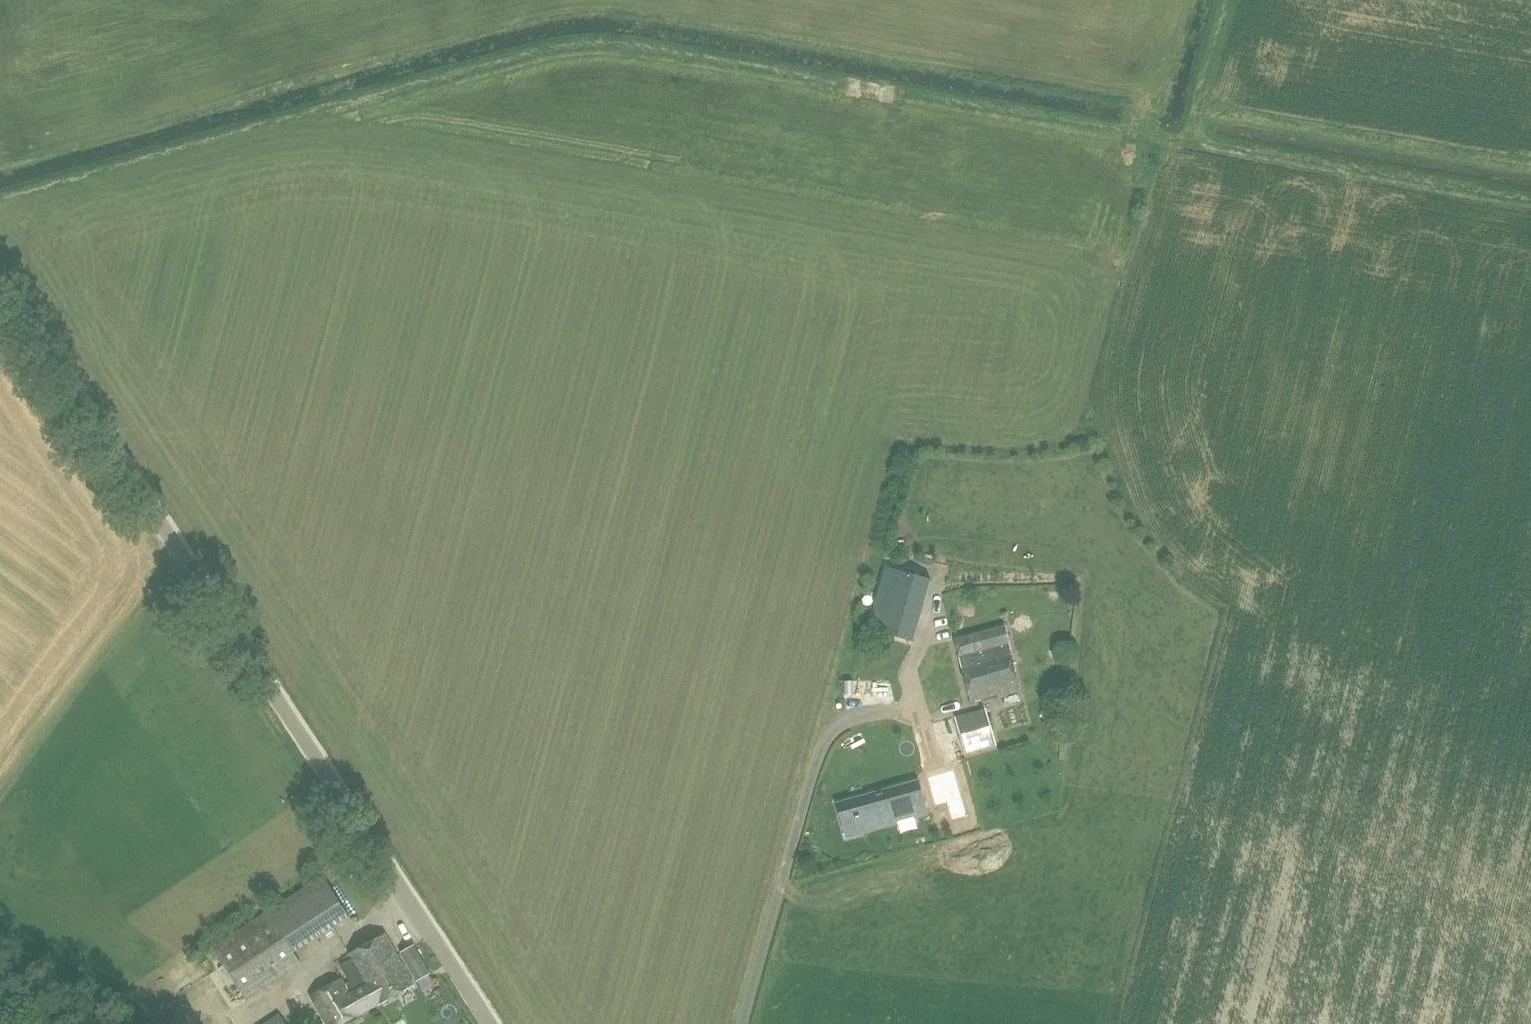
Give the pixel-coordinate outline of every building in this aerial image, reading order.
[(885,582),(926,593),(930,578),(889,567),(885,582)] [(926,593),(885,582),(876,614),(917,625),(926,593)] [(876,614),(873,628),(913,640),(917,625),(876,614)] [(1021,686),(1003,625),(954,639),(972,700),(1021,686)] [(984,710),(955,718),(964,753),(993,745),(984,710)] [(953,768),(926,776),(934,805),(946,803),(951,821),(966,817),(953,768)] [(919,781),(919,779),(881,790),(881,791),(876,793),(875,791),(837,802),(837,804),(842,803),(847,819),(856,817),(860,829),(926,810),(918,781),(919,781)] [(347,861),(353,872),(360,867),(354,857),(347,861)] [(323,876),(268,912),(294,951),(349,914),(323,876)] [(303,964),(294,951),(268,912),(214,948),(248,1000),(303,964)] [(346,984),(343,978),(311,995),(327,1023),(341,1023),(379,1004),(380,1006),(415,988),(387,934),(351,953),(363,975),(346,984)] [(417,980),(430,973),(414,944),(401,951),(417,980)]
